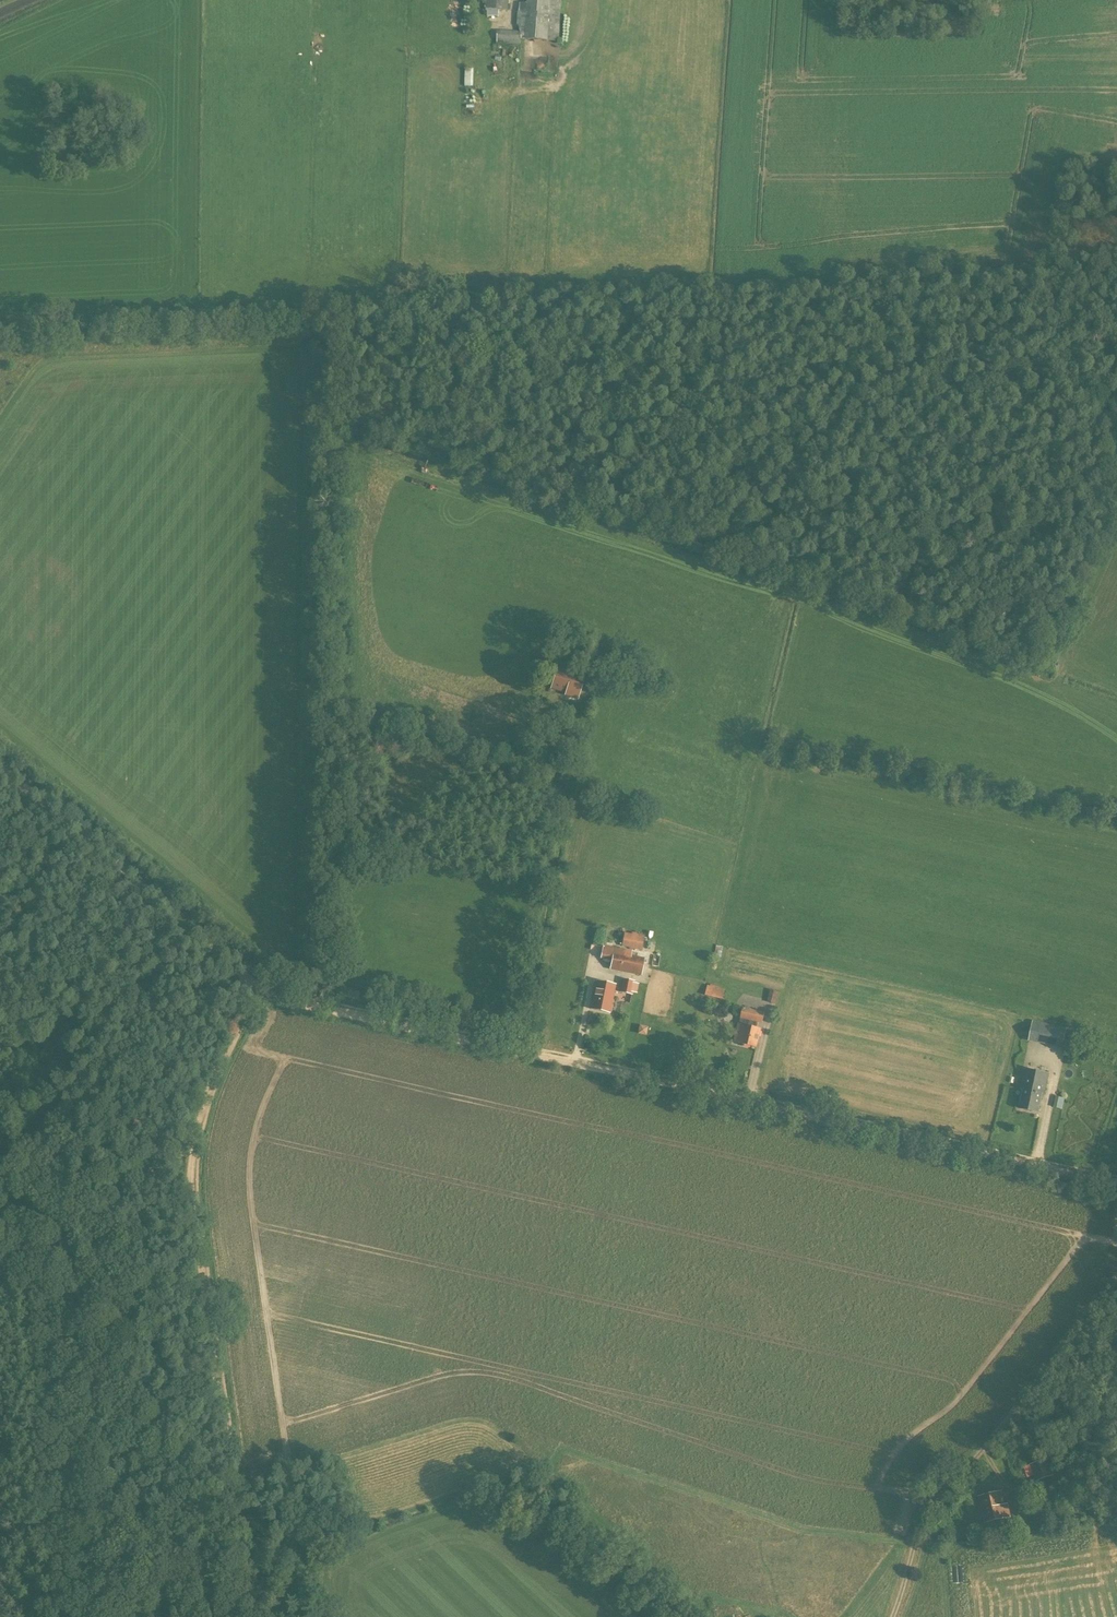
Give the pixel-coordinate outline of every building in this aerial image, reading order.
[(487,16),(499,16),(499,10),(508,10),(508,0),(486,0),(486,10),(487,10),(487,16)] [(524,39),(559,41),(562,0),(527,0),(524,39)] [(521,31),(497,30),(497,43),(521,43),(521,31)] [(466,85),(474,86),(474,68),(466,68),(466,85)] [(565,694),(564,696),(578,700),(582,687),(585,676),(557,668),(554,679),(551,689),(565,694)] [(552,724),(564,728),(571,710),(559,705),(552,724)] [(623,934),(620,948),(641,952),(644,936),(631,933),(630,935),(623,934)] [(602,950),(600,958),(612,961),(611,969),(641,975),(644,959),(644,958),(631,956),(630,956),(631,951),(603,946),(602,950)] [(619,992),(632,994),(635,980),(622,978),(619,992)] [(591,1010),(609,1013),(615,985),(597,981),(591,1010)] [(718,987),(719,986),(710,984),(710,985),(708,985),(706,995),(723,999),(725,989),(718,987)] [(770,990),(767,1002),(775,1004),(778,992),(770,990)] [(743,1007),(740,1024),(735,1043),(756,1048),(761,1029),(756,1028),(758,1022),(762,1024),(765,1012),(743,1007)] [(1037,1022),(1033,1039),(1043,1041),(1043,1039),(1052,1041),(1054,1031),(1068,1034),(1070,1028),(1037,1022)] [(1021,1090),(1023,1090),(1019,1109),(1039,1113),(1042,1095),(1045,1095),(1049,1074),(1025,1069),(1021,1090)] [(1055,1106),(1063,1108),(1065,1098),(1057,1096),(1055,1106)] [(1054,1475),(1048,1458),(1030,1465),(1036,1482),(1054,1475)] [(1001,1492),(979,1497),(985,1523),(1010,1517),(1007,1504),(1004,1504),(1001,1492)]
